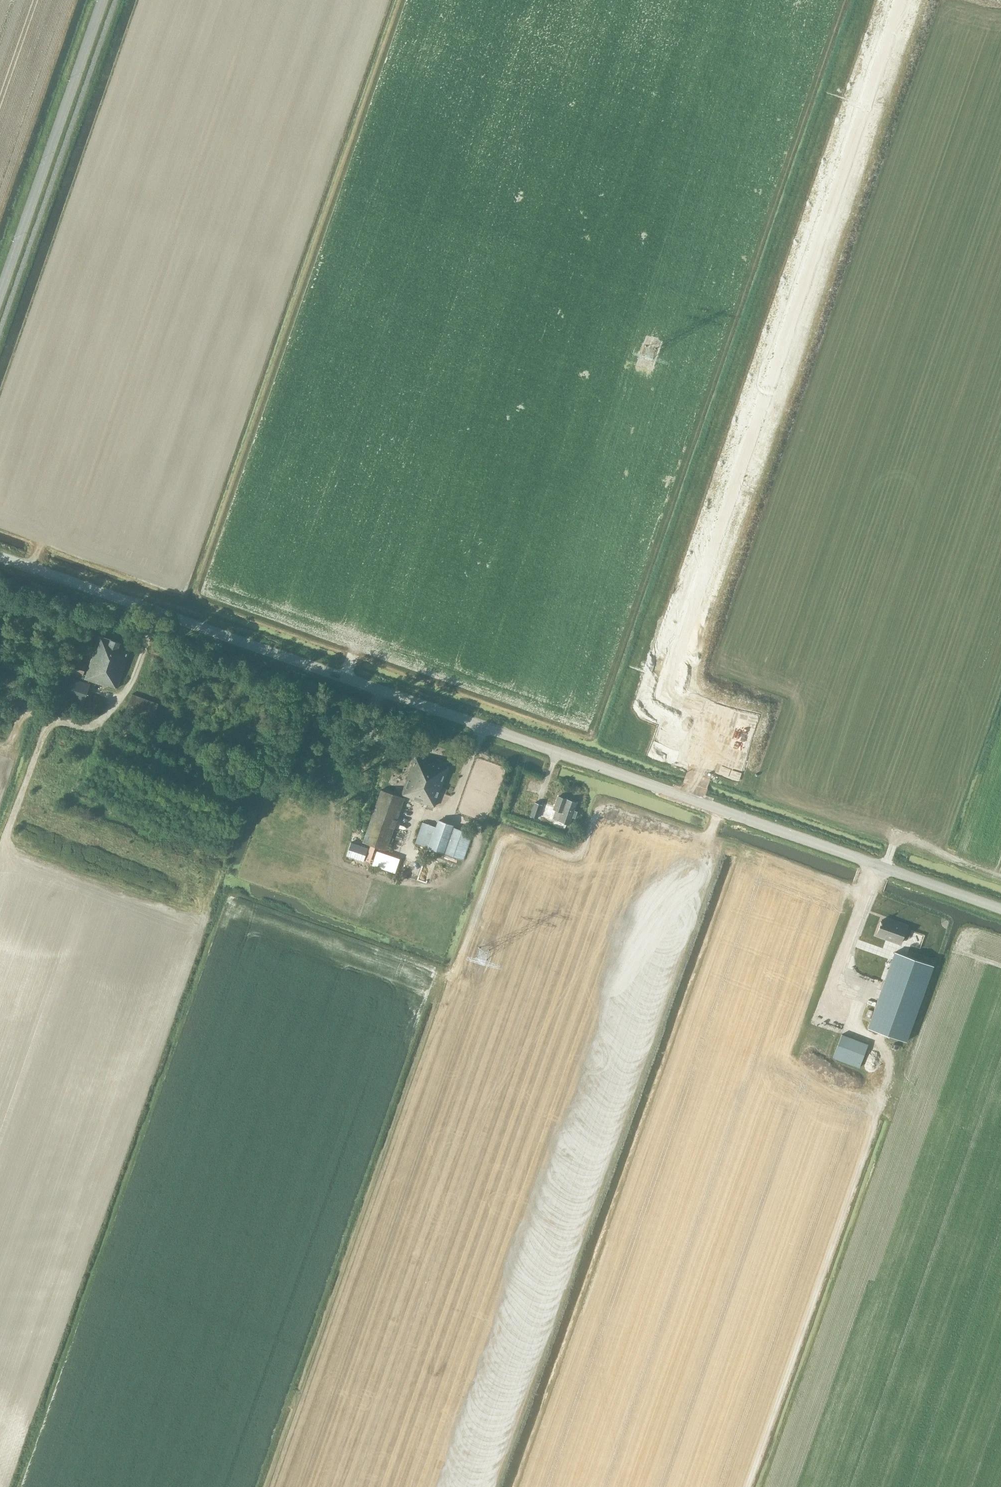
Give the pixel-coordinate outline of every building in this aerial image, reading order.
[(85,679),(107,687),(108,685),(118,688),(131,646),(100,636),(85,679)] [(65,671),(83,676),(86,665),(67,661),(65,671)] [(54,694),(84,703),(91,684),(60,674),(54,694)] [(126,713),(152,723),(158,704),(132,694),(126,713)] [(411,798),(411,799),(435,807),(448,768),(415,756),(401,794),(411,798)] [(366,860),(396,871),(400,858),(385,853),(385,850),(386,850),(404,798),(381,790),(363,842),(370,845),(366,860)] [(553,819),(558,820),(558,821),(570,825),(572,817),(575,818),(577,812),(574,811),(577,803),(558,796),(554,810),(556,811),(553,819)] [(530,816),(538,818),(542,805),(535,802),(530,816)] [(444,853),(463,860),(472,834),(453,827),(454,826),(438,820),(436,827),(423,822),(415,843),(444,853)] [(876,936),(900,944),(907,926),(886,919),(886,920),(882,919),(876,936)] [(868,1028),(907,1041),(933,966),(895,952),(868,1028)] [(833,1057),(860,1067),(868,1044),(842,1035),(833,1057)]
